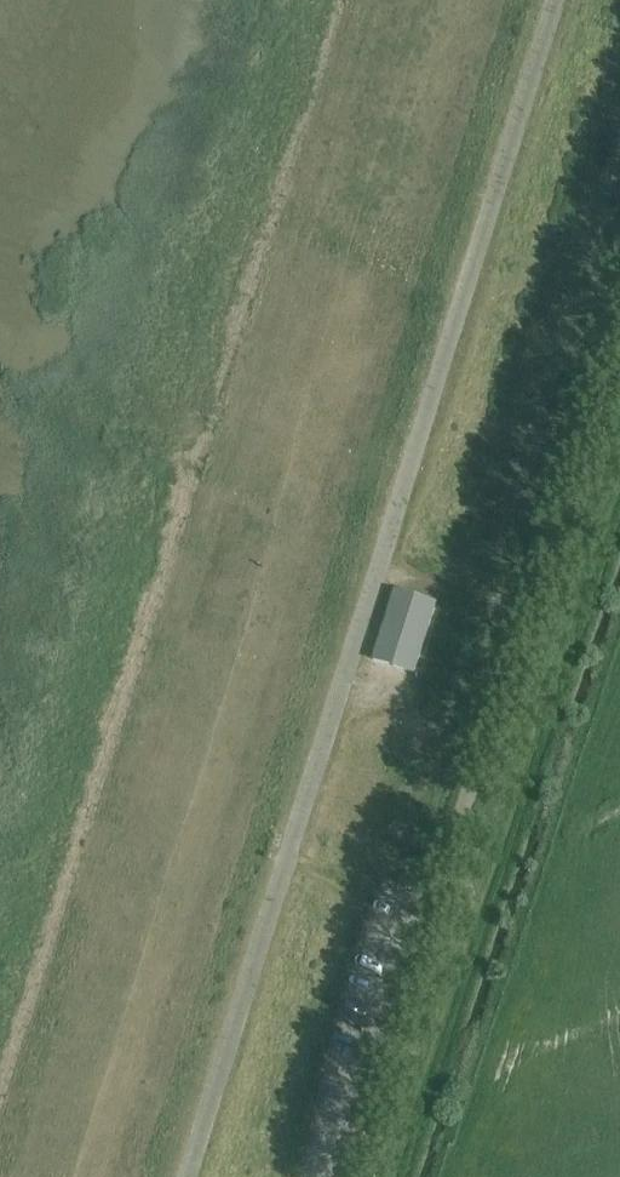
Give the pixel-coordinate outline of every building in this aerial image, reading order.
[(396,602),(340,778),(348,780),(382,791),(438,615),(406,605),(396,602)] [(332,1012),(329,1024),(357,1031),(360,1019),(332,1012)]
